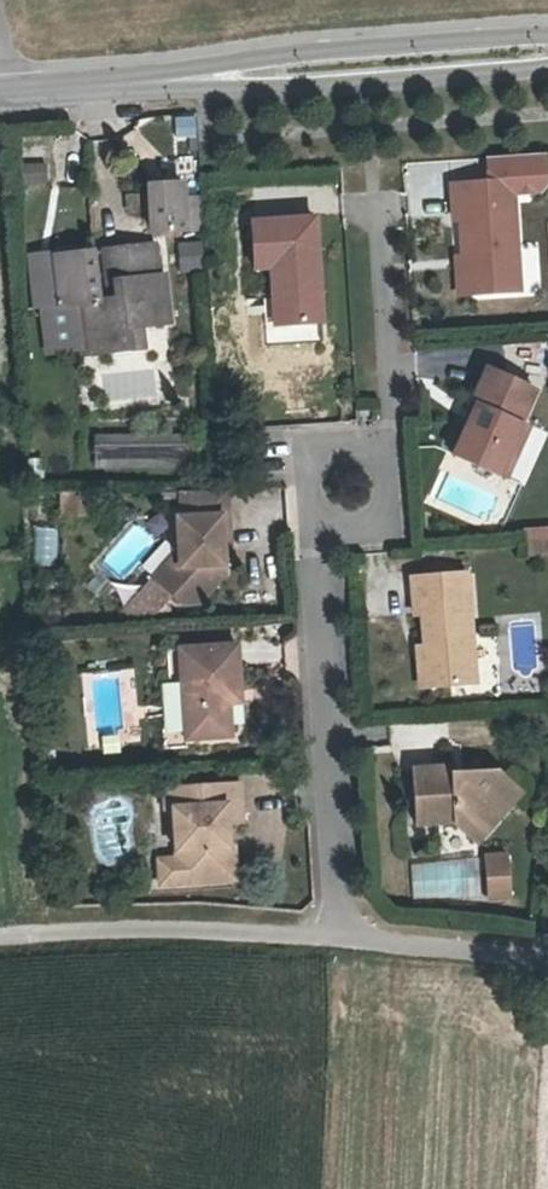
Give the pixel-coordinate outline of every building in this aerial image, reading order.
[(49,180),(47,161),(19,165),(21,184),(49,180)] [(150,235),(201,233),(200,200),(181,201),(181,186),(148,187),(150,235)] [(464,228),(466,261),(468,298),(523,296),(518,192),(457,196),(459,228),(464,228)] [(274,273),(277,302),(290,301),(293,327),(329,324),(320,221),(255,226),(258,274),(274,273)] [(203,270),(201,240),(176,242),(178,272),(203,270)] [(139,327),(153,326),(181,324),(177,274),(169,275),(167,245),(116,249),(119,283),(126,283),(128,299),(98,298),(84,298),(92,352),(140,348),(139,327)] [(84,298),(98,298),(97,254),(32,255),(32,308),(42,313),(42,359),(85,358),(84,298)] [(462,298),(468,298),(466,261),(460,261),(462,298)] [(279,328),(293,327),(290,301),(277,302),(279,328)] [(154,347),(153,326),(139,327),(140,348),(154,347)] [(473,409),(477,410),(486,414),(480,429),(471,425),(456,463),(498,479),(507,459),(517,462),(529,434),(521,431),(535,397),(486,377),(473,409)] [(477,410),(471,425),(480,429),(486,414),(477,410)] [(194,442),(101,445),(103,470),(196,468),(194,442)] [(508,484),(517,462),(507,459),(498,479),(508,484)] [(196,468),(103,470),(102,476),(196,474),(196,468)] [(226,541),(235,541),(232,496),(225,497),(188,498),(167,498),(168,511),(188,510),(189,520),(181,521),(184,551),(186,569),(168,587),(189,607),(204,607),(228,580),(228,559),(226,541)] [(101,520),(100,500),(70,501),(71,521),(101,520)] [(45,505),(30,505),(30,540),(45,541),(45,505)] [(526,534),(527,547),(547,546),(547,533),(526,534)] [(236,559),(235,541),(226,541),(228,559),(236,559)] [(186,569),(184,551),(158,578),(168,587),(186,569)] [(475,586),(421,589),(422,626),(429,626),(433,697),(481,695),(475,586)] [(237,745),(235,713),(234,701),(246,700),(242,654),(184,659),(191,749),(237,745)] [(247,712),(246,700),(234,701),(235,713),(247,712)] [(507,809),(518,795),(503,784),(470,784),(465,789),(458,789),(456,780),(419,781),(422,838),(463,836),(492,857),(513,829),(507,809)] [(507,809),(513,829),(530,805),(518,795),(507,809)] [(170,805),(172,821),(181,826),(184,871),(180,879),(181,905),(237,902),(237,888),(241,888),(240,869),(236,870),(235,859),(234,859),(232,837),(248,836),(246,800),(170,805)] [(184,871),(161,872),(161,880),(163,907),(181,905),(180,879),(184,871)]
